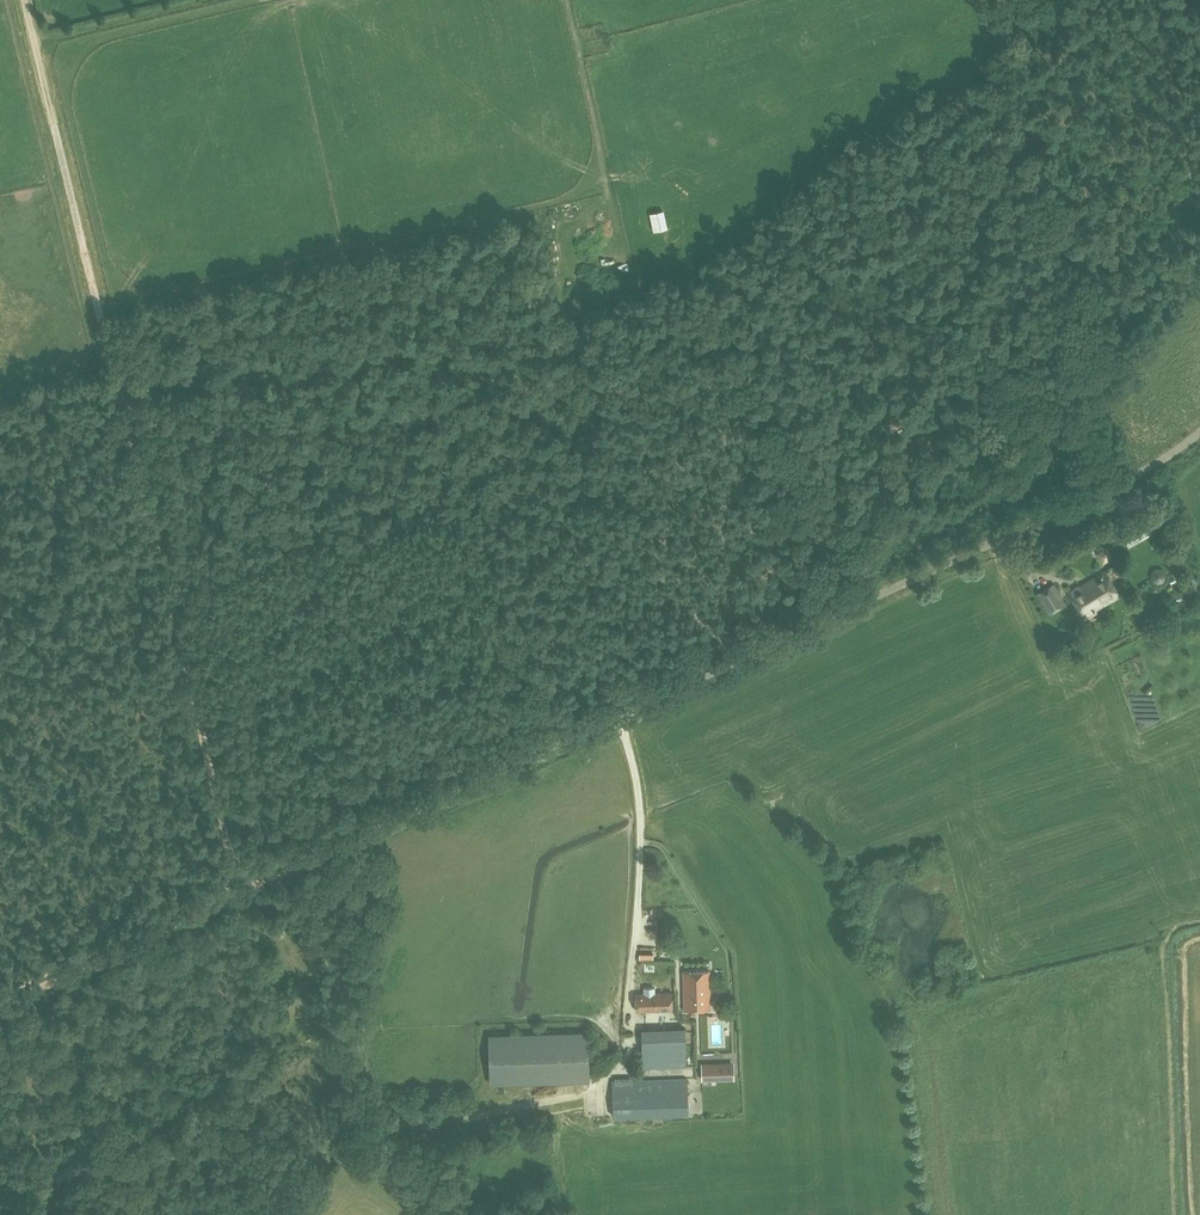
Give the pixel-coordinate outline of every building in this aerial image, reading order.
[(938,178),(941,189),(948,186),(945,176),(938,178)] [(958,181),(960,187),(967,184),(965,178),(958,181)] [(935,191),(939,200),(944,198),(941,189),(935,191)] [(664,210),(649,213),(653,231),(668,228),(664,210)] [(564,241),(569,264),(578,262),(573,239),(564,241)] [(890,392),(897,401),(901,398),(894,389),(890,392)] [(881,425),(888,435),(902,425),(895,415),(881,425)] [(942,439),(933,444),(937,450),(946,445),(942,439)] [(1096,552),(1103,563),(1114,557),(1108,546),(1096,552)] [(1070,592),(1084,616),(1119,594),(1105,571),(1070,592)] [(1036,593),(1049,613),(1066,603),(1054,582),(1036,593)] [(641,946),(641,956),(656,956),(656,946),(641,946)] [(683,972),(685,1009),(711,1008),(709,970),(683,972)] [(655,1009),(655,1010),(672,1009),(672,992),(655,993),(655,994),(636,994),(636,1010),(655,1009)] [(641,1029),(643,1068),(687,1066),(686,1027),(641,1029)] [(574,1080),(585,1080),(584,1038),(463,1042),(464,1085),(574,1080)] [(734,1079),(734,1062),(701,1063),(702,1080),(734,1079)] [(577,1118),(613,1117),(689,1115),(687,1077),(585,1080),(574,1080),(577,1118)] [(105,1151),(110,1160),(120,1154),(116,1145),(105,1151)]
